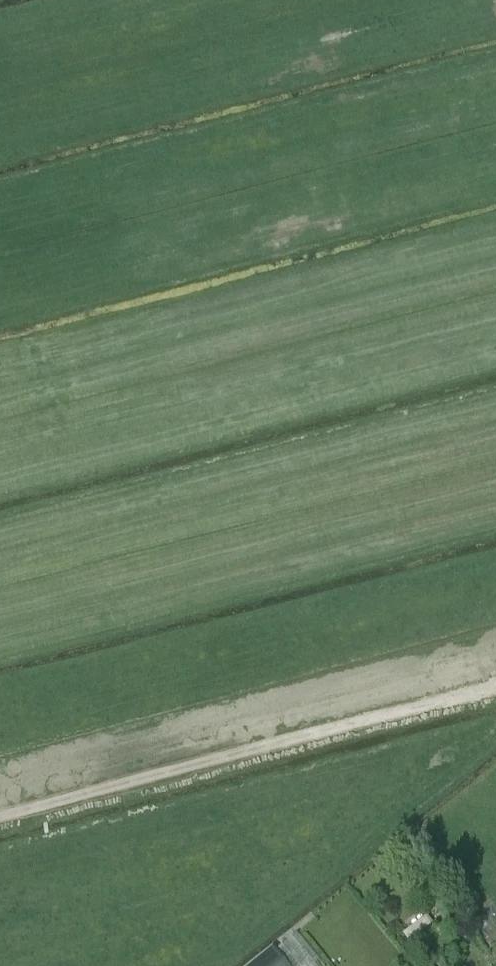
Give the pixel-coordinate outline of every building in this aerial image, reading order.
[(424,917),(401,935),(407,943),(430,925),(424,917)] [(274,953),(285,965),(322,965),(296,934),(274,953)] [(274,953),(271,949),(250,965),(285,965),(274,953)]
